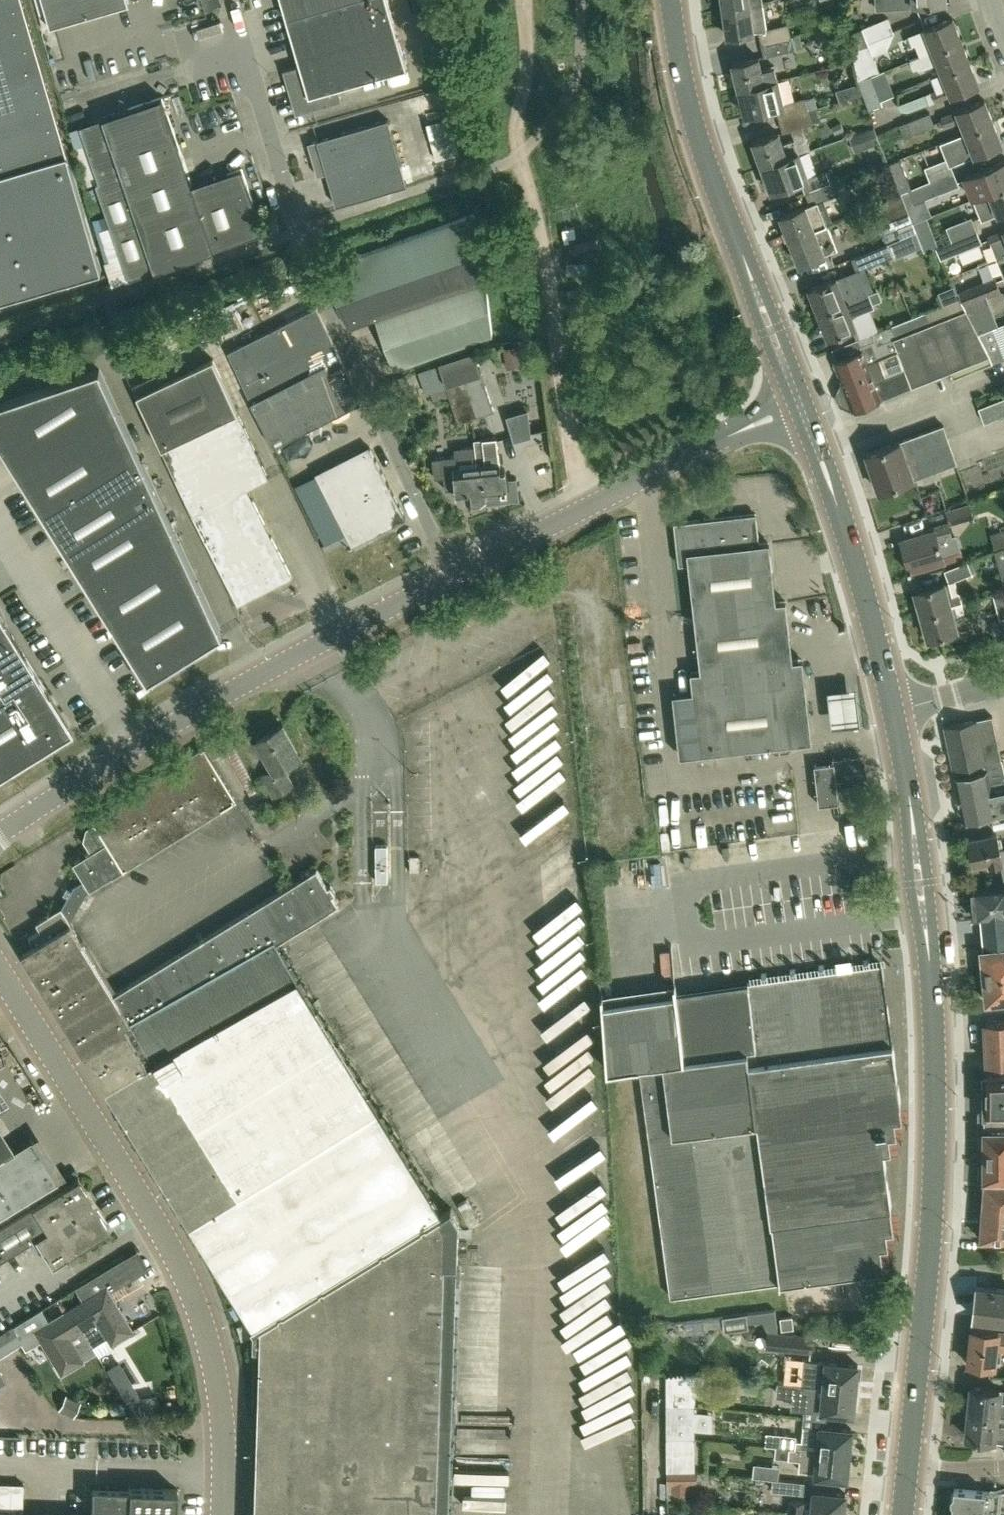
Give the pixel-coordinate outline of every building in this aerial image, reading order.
[(101,271),(22,0),(0,0),(0,300),(101,271)] [(43,29),(129,4),(128,0),(43,0),(47,14),(39,16),(43,29)] [(387,0),(280,0),(299,65),(283,70),(296,113),(341,100),(338,88),(406,68),(387,0)] [(764,0),(722,0),(723,10),(764,4),(764,0)] [(946,0),(875,0),(876,10),(913,8),(913,4),(947,3),(946,0)] [(792,37),(789,24),(768,28),(764,4),(723,10),(727,36),(759,31),(762,43),(792,37)] [(853,49),(875,41),(896,34),(890,18),(850,32),(853,49)] [(924,55),(924,56),(935,51),(962,41),(953,18),(909,35),(913,45),(916,44),(921,56),(924,55)] [(794,50),(792,37),(762,43),(764,56),(794,50)] [(879,53),(875,41),(853,49),(859,80),(880,72),(874,55),(879,53)] [(962,41),(935,51),(924,56),(924,55),(921,56),(911,60),(914,69),(918,68),(919,71),(939,63),(943,73),(970,63),(962,41)] [(777,79),(774,66),(761,69),(758,57),(731,64),(738,90),(777,79)] [(908,113),(979,84),(970,63),(943,73),(948,85),(898,105),(901,111),(908,113)] [(873,75),(882,100),(894,95),(885,70),(873,75)] [(883,104),(882,100),(873,75),(860,81),(870,109),(883,104)] [(784,103),(777,79),(738,90),(745,115),(776,107),(780,119),(809,110),(805,97),(784,103)] [(442,93),(418,100),(431,149),(455,143),(442,93)] [(162,97),(79,125),(98,181),(95,182),(128,279),(260,234),(254,218),(256,214),(252,202),(241,169),(192,185),(162,97)] [(967,132),(993,122),(984,100),(941,117),(945,126),(962,120),(967,132)] [(812,123),(809,110),(780,119),(784,131),(812,123)] [(934,124),(929,113),(907,122),(907,121),(899,125),(905,138),(913,134),(912,133),(934,124)] [(317,140),(336,206),(407,185),(388,119),(317,140)] [(1002,144),(993,122),(967,132),(972,144),(955,151),(959,162),(1002,144)] [(867,130),(853,135),(858,151),(872,146),(867,130)] [(763,166),(799,153),(794,140),(783,144),(779,132),(754,141),(763,166)] [(801,152),(799,153),(763,166),(771,191),(802,180),(806,191),(833,180),(829,169),(809,177),(801,152)] [(924,167),(929,181),(930,181),(954,172),(949,158),(924,167)] [(900,159),(888,163),(900,193),(908,190),(911,188),(900,159)] [(973,198),(1003,186),(1003,161),(965,176),(973,198)] [(959,186),(954,172),(930,181),(929,181),(911,188),(908,190),(914,204),(959,186)] [(790,240),(828,225),(834,223),(824,199),(838,194),(833,180),(806,191),(810,204),(780,216),(790,240)] [(973,198),(982,221),(1003,212),(1003,186),(973,198)] [(95,187),(85,191),(89,202),(99,199),(95,187)] [(910,222),(904,207),(876,217),(881,232),(897,226),(910,222)] [(378,318),(395,369),(493,334),(484,251),(475,216),(326,267),(341,307),(351,328),(378,318)] [(279,229),(276,217),(262,221),(265,233),(279,229)] [(926,217),(913,223),(916,231),(917,233),(931,228),(926,217)] [(952,241),(977,231),(972,217),(946,227),(952,241)] [(910,222),(897,226),(902,237),(916,231),(913,223),(912,221),(910,222)] [(838,250),(828,225),(790,240),(800,265),(838,250)] [(1003,256),(1003,230),(988,236),(992,245),(997,258),(1003,256)] [(982,243),(977,231),(952,241),(936,248),(941,260),(957,253),(982,243)] [(893,255),(888,243),(851,258),(857,270),(893,255)] [(819,313),(846,302),(856,299),(869,294),(864,281),(853,285),(849,274),(837,278),(809,288),(819,313)] [(961,298),(965,305),(975,301),(985,297),(1001,291),(996,278),(959,292),(961,298)] [(985,297),(975,301),(965,305),(966,310),(978,334),(997,327),(985,297)] [(856,327),(846,302),(819,313),(828,337),(856,327)] [(357,393),(342,357),(318,309),(317,306),(229,351),(252,402),(256,410),(274,446),(349,408),(348,405),(357,393)] [(853,410),(913,386),(913,385),(952,370),(954,377),(992,362),(978,334),(966,310),(929,324),(925,312),(857,339),(861,350),(834,361),(853,410)] [(992,362),(993,363),(1003,358),(1003,356),(997,339),(1003,336),(1003,324),(997,327),(978,334),(992,362)] [(519,347),(503,349),(505,360),(521,357),(519,347)] [(494,411),(475,349),(438,361),(446,384),(464,379),(476,417),(494,411)] [(269,476),(239,412),(214,358),(138,394),(163,447),(168,459),(238,602),(292,575),(248,487),(269,476)] [(99,370),(0,404),(0,444),(81,575),(114,627),(148,682),(223,635),(118,411),(99,370)] [(458,423),(476,417),(464,379),(446,384),(458,423)] [(980,410),(986,425),(1003,418),(1003,401),(980,410)] [(528,412),(508,417),(515,441),(530,436),(528,412)] [(867,453),(880,491),(957,464),(944,426),(867,453)] [(500,471),(497,438),(475,440),(476,448),(475,448),(477,465),(482,464),(485,499),(486,503),(518,500),(516,480),(507,481),(506,470),(500,471)] [(316,473),(353,544),(406,517),(370,446),(316,473)] [(485,499),(482,464),(477,465),(475,448),(457,450),(457,456),(433,458),(435,478),(444,477),(445,490),(457,489),(458,497),(467,496),(468,501),(485,499)] [(975,517),(970,503),(946,510),(950,525),(975,517)] [(761,555),(759,543),(756,513),(674,522),(679,564),(689,563),(761,555)] [(944,561),(943,556),(961,550),(956,534),(949,536),(946,524),(930,529),(931,532),(901,541),(910,571),(944,561)] [(995,550),(1003,545),(1003,529),(990,533),(995,550)] [(694,610),(776,602),(769,542),(759,543),(761,555),(689,563),(694,610)] [(995,550),(1003,585),(1003,545),(995,550)] [(921,615),(955,605),(962,602),(959,593),(953,595),(949,582),(972,574),(968,561),(944,570),(948,581),(914,591),(921,615)] [(993,595),(1000,619),(1003,617),(1003,592),(993,595)] [(786,600),(776,602),(694,610),(701,671),(690,672),(693,694),(673,696),(679,756),(812,742),(803,660),(793,661),(786,600)] [(958,617),(955,605),(921,615),(928,638),(969,627),(966,615),(958,617)] [(0,617),(0,774),(70,730),(0,617)] [(861,685),(831,688),(835,723),(865,720),(861,685)] [(953,768),(986,761),(1001,757),(992,716),(976,719),(944,725),(953,768)] [(299,755),(281,724),(257,738),(273,767),(262,774),(274,795),(293,783),(282,764),(299,755)] [(23,951),(24,952),(49,993),(52,998),(113,1097),(116,1101),(121,1109),(188,1217),(190,1221),(191,1222),(195,1229),(249,1318),(254,1327),(253,1346),(261,1347),(256,1472),(255,1510),(255,1511),(255,1514),(438,1514),(447,1223),(442,1214),(443,1213),(299,979),(277,943),(339,905),(333,895),(335,893),(331,885),(328,887),(317,869),(115,993),(73,925),(70,920),(86,892),(89,890),(237,800),(204,747),(118,800),(90,817),(96,827),(92,829),(89,842),(94,849),(72,863),(82,879),(73,885),(61,906),(37,921),(44,931),(31,939),(34,944),(23,951)] [(857,759),(834,762),(814,764),(818,804),(839,802),(836,780),(862,777),(861,763),(857,759)] [(992,792),(986,761),(953,768),(955,776),(964,818),(1003,810),(1003,790),(992,792)] [(969,839),(974,863),(989,860),(990,864),(1002,862),(1003,869),(1003,848),(1000,849),(997,833),(969,839)] [(973,887),(977,919),(981,918),(982,918),(982,917),(1003,915),(1003,883),(973,887)] [(982,917),(982,918),(981,918),(984,950),(1003,948),(1003,915),(982,917)] [(984,950),(982,950),(984,976),(1003,974),(1003,948),(984,950)] [(896,1135),(894,1119),(902,1118),(900,1103),(882,964),(602,1003),(607,1070),(638,1068),(670,1298),(875,1270),(883,1269),(880,1247),(888,1246),(886,1231),(893,1230),(883,1152),(891,1151),(889,1136),(896,1135)] [(984,976),(987,1002),(1003,1000),(1003,974),(984,976)] [(985,1021),(987,1062),(1003,1061),(1003,1020),(985,1021)] [(975,1105),(979,1108),(984,1109),(985,1109),(984,1109),(984,1178),(1003,1178),(1003,1073),(985,1073),(985,1091),(984,1091),(979,1092),(975,1095),(975,1105)] [(61,1187),(31,1138),(13,1149),(0,1127),(0,1225),(61,1187)] [(61,1187),(0,1225),(0,1258),(34,1237),(51,1265),(110,1229),(87,1193),(77,1176),(61,1187)] [(984,1201),(1003,1203),(1003,1183),(993,1182),(993,1185),(985,1184),(984,1201)] [(982,1221),(998,1222),(998,1218),(1003,1219),(1003,1203),(984,1201),(983,1212),(982,1221)] [(981,1239),(1003,1239),(1003,1219),(998,1218),(998,1222),(982,1221),(981,1239)] [(132,1330),(108,1292),(126,1281),(115,1263),(75,1287),(82,1300),(65,1311),(74,1325),(73,1325),(76,1330),(81,1327),(92,1346),(93,1345),(108,1336),(111,1342),(132,1330)] [(977,1287),(973,1317),(1003,1322),(1003,1290),(977,1287)] [(92,1346),(81,1327),(76,1330),(73,1325),(74,1325),(65,1311),(48,1321),(40,1308),(13,1324),(22,1339),(18,1341),(23,1348),(40,1338),(61,1372),(82,1359),(81,1357),(95,1348),(93,1345),(92,1346)] [(763,1311),(761,1311),(761,1313),(762,1320),(768,1333),(778,1334),(776,1318),(775,1311),(775,1310),(770,1310),(767,1310),(768,1311),(765,1311),(763,1311)] [(743,1313),(723,1316),(723,1318),(725,1331),(745,1328),(745,1329),(746,1328),(749,1328),(749,1326),(748,1318),(747,1314),(747,1313),(744,1313),(743,1313)] [(794,1328),(792,1316),(780,1318),(782,1330),(794,1328)] [(713,1318),(704,1319),(705,1328),(716,1327),(715,1319),(715,1317),(713,1318)] [(251,1336),(247,1322),(245,1323),(237,1325),(242,1339),(249,1337),(251,1336)] [(18,1341),(22,1339),(13,1324),(0,1332),(0,1352),(18,1341)] [(968,1364),(976,1365),(975,1369),(994,1371),(995,1361),(1000,1361),(1001,1353),(996,1351),(997,1348),(1003,1349),(1003,1333),(972,1329),(968,1364)] [(778,1334),(768,1333),(766,1348),(810,1352),(812,1337),(778,1334)] [(855,1389),(858,1364),(810,1359),(808,1384),(855,1389)] [(702,1375),(663,1373),(663,1406),(692,1406),(692,1396),(701,1397),(702,1375)] [(853,1414),(855,1389),(808,1384),(795,1383),(793,1408),(853,1414)] [(1000,1403),(998,1403),(1000,1390),(972,1387),(970,1403),(971,1403),(970,1412),(1003,1416),(1003,1404),(1000,1403)] [(66,1396),(59,1408),(73,1415),(79,1403),(66,1396)] [(692,1406),(663,1406),(663,1439),(692,1439),(691,1431),(709,1432),(710,1414),(691,1412),(692,1406)] [(996,1427),(1003,1428),(1003,1416),(970,1412),(970,1421),(968,1421),(966,1437),(994,1440),(996,1427)] [(849,1454),(852,1430),(804,1425),(802,1441),(796,1441),(795,1449),(849,1454)] [(692,1439),(663,1439),(663,1472),(667,1472),(692,1472),(692,1439)] [(847,1478),(849,1454),(795,1449),(789,1448),(788,1458),(800,1459),(799,1470),(816,1472),(816,1475),(847,1478)] [(778,1479),(779,1466),(753,1463),(752,1477),(773,1479),(778,1479)] [(667,1472),(667,1484),(672,1484),(672,1499),(687,1499),(687,1484),(696,1484),(696,1472),(692,1472),(667,1472)] [(804,1482),(773,1479),(771,1491),(803,1494),(804,1482)] [(21,1514),(21,1484),(0,1483),(0,1514),(39,1514),(21,1514)] [(176,1488),(91,1485),(90,1509),(109,1510),(109,1514),(175,1514),(176,1488)] [(999,1492),(954,1488),(952,1514),(1000,1514),(1002,1493),(999,1492)] [(790,1498),(788,1513),(811,1514),(843,1514),(845,1494),(813,1491),(812,1500),(790,1498)]
